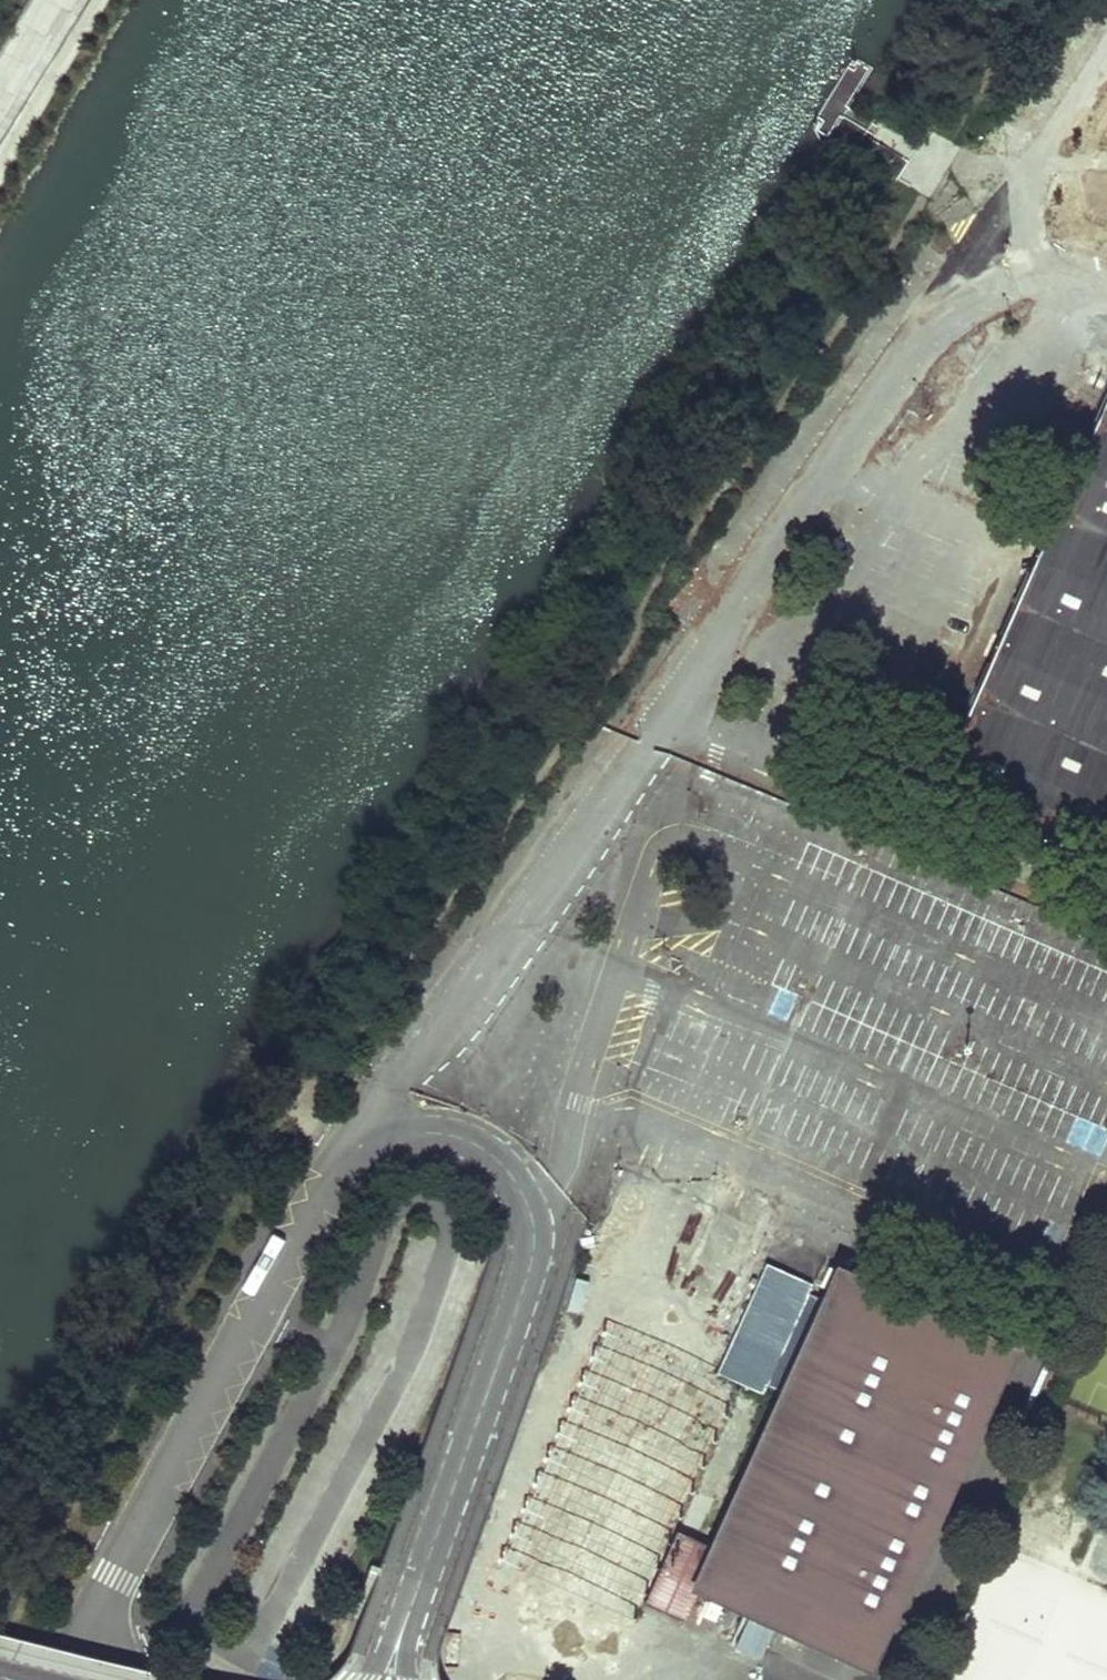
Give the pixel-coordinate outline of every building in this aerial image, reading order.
[(936,788),(1106,863),(1106,410),(936,788)] [(715,1370),(759,1389),(809,1277),(765,1257),(715,1370)] [(943,1313),(833,1263),(683,1588),(865,1671),(1015,1346),(943,1313)]
